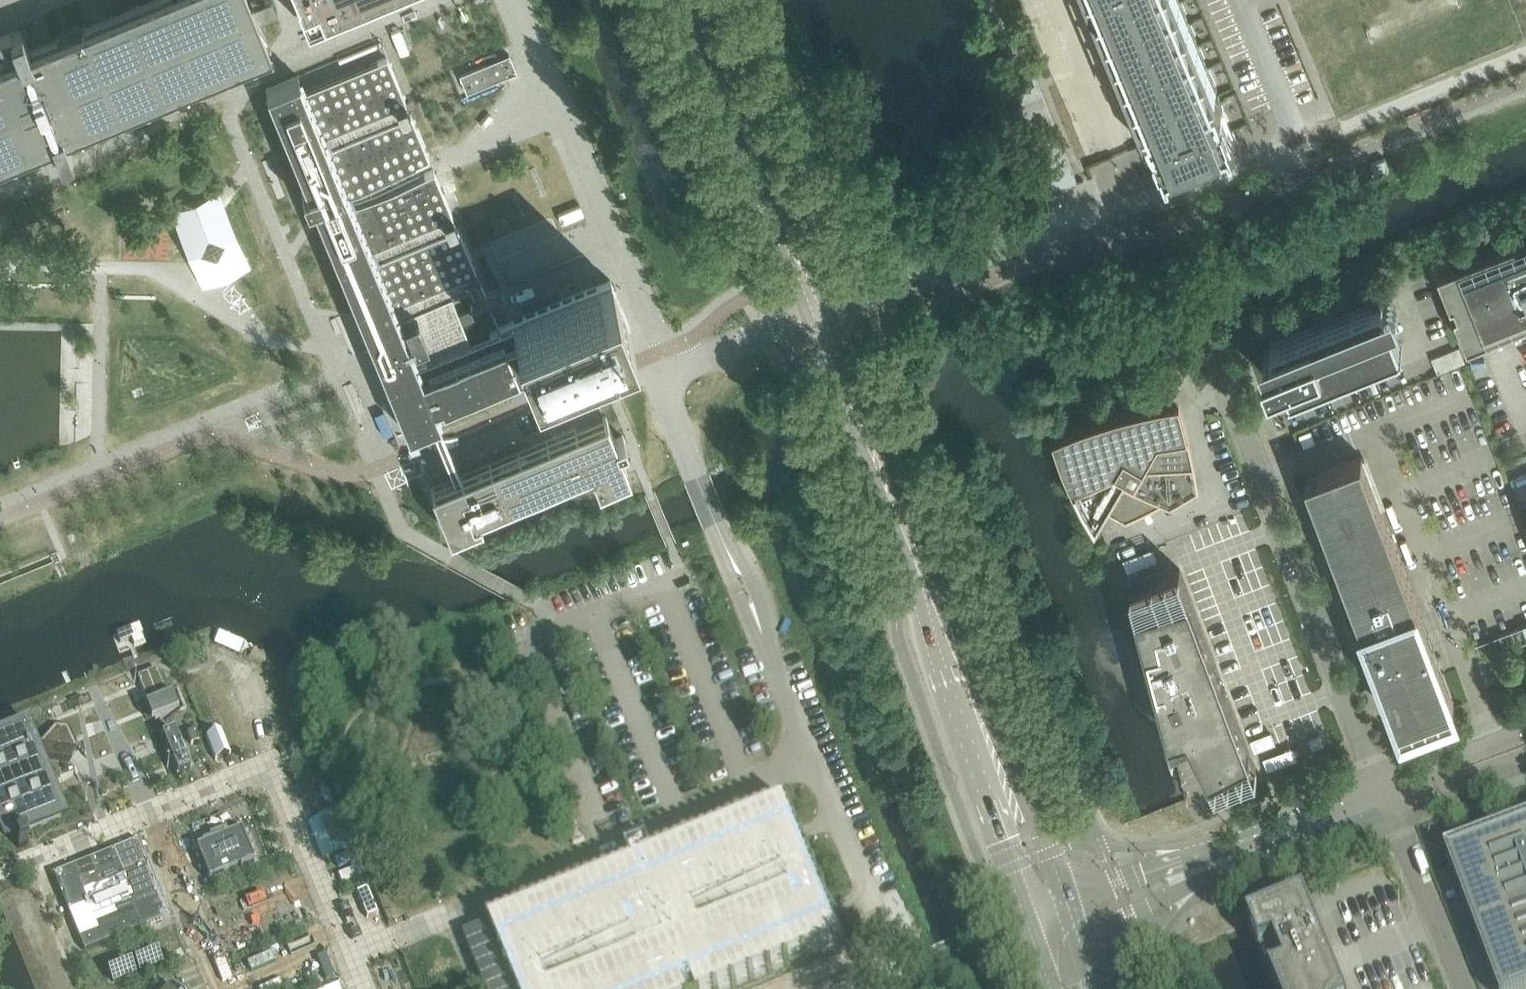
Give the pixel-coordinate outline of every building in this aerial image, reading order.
[(5,57),(0,59),(0,160),(41,143),(49,164),(63,159),(61,156),(72,152),(64,133),(268,48),(269,49),(270,48),(271,47),(270,44),(269,44),(256,13),(277,4),(275,0),(145,0),(29,48),(21,29),(11,33),(9,30),(0,34),(0,45),(5,57)] [(297,1),(296,1),(307,28),(374,0),(297,0),(297,1)] [(1146,119),(1148,118),(1150,122),(1149,122),(1150,125),(1151,128),(1153,131),(1154,134),(1156,136),(1158,139),(1164,153),(1164,154),(1164,155),(1164,156),(1165,157),(1165,158),(1166,160),(1166,161),(1167,164),(1168,166),(1169,168),(1173,167),(1171,161),(1182,157),(1185,156),(1189,165),(1216,154),(1212,144),(1215,143),(1230,137),(1232,142),(1236,141),(1236,139),(1235,138),(1235,137),(1234,136),(1234,135),(1233,133),(1233,132),(1232,131),(1232,130),(1231,129),(1231,128),(1230,127),(1229,126),(1223,112),(1224,112),(1223,109),(1223,105),(1222,102),(1221,99),(1220,96),(1218,94),(1216,90),(1218,89),(1181,0),(1097,0),(1146,119)] [(443,403),(456,398),(518,372),(517,372),(529,367),(530,367),(630,326),(610,280),(511,321),(498,326),(499,327),(489,331),(469,340),(462,323),(474,318),(470,309),(459,313),(451,296),(471,287),(471,288),(481,284),(481,283),(480,283),(475,271),(476,271),(457,226),(456,226),(452,214),(433,169),(370,195),(355,201),(350,190),(429,157),(410,112),(409,112),(405,101),(405,100),(387,55),(382,44),(381,42),(338,59),(296,77),(266,89),(270,101),(307,188),(301,191),(306,203),(307,202),(312,201),(315,208),(317,213),(318,216),(373,349),(407,432),(414,429),(431,423),(434,421),(437,420),(440,419),(439,418),(433,402),(441,399),(443,403)] [(509,54),(459,75),(467,92),(516,72),(509,54)] [(1016,82),(1013,83),(1031,127),(1056,192),(1078,183),(1052,118),(1035,75),(1034,75),(1016,82)] [(1385,158),(1372,163),(1374,169),(1376,174),(1389,169),(1385,158)] [(215,193),(175,210),(205,284),(246,267),(215,193)] [(1520,251),(1515,239),(1439,270),(1452,302),(1455,301),(1459,310),(1455,311),(1468,344),(1525,321),(1525,248),(1520,251)] [(1266,349),(1271,361),(1264,364),(1271,381),(1287,374),(1291,386),(1292,388),(1403,343),(1402,341),(1383,295),(1384,295),(1383,293),(1271,338),(1272,340),(1273,340),(1275,344),(1272,346),(1272,347),(1266,349)] [(1109,506),(1108,509),(1127,520),(1171,498),(1176,495),(1186,489),(1192,486),(1201,480),(1198,464),(1196,451),(1193,437),(1190,426),(1189,419),(1185,405),(1181,391),(1161,393),(1144,397),(1131,400),(1116,404),(1099,409),(1085,414),(1066,421),(1055,426),(1059,437),(1064,450),(1067,458),(1070,465),(1074,474),(1080,487),(1083,492),(1085,496),(1088,501),(1091,508),(1097,517),(1105,504),(1109,506)] [(437,420),(431,423),(435,433),(445,458),(453,477),(453,478),(430,487),(446,527),(448,532),(592,473),(597,486),(629,472),(618,446),(626,443),(623,436),(615,439),(605,415),(460,475),(460,474),(452,456),(442,431),(437,420)] [(1362,455),(1307,476),(1347,583),(1399,721),(1455,699),(1444,671),(1438,673),(1433,662),(1439,660),(1424,619),(1362,455)] [(1258,773),(1180,569),(1131,587),(1170,736),(1188,732),(1216,789),(1258,773)] [(1525,643),(1525,632),(1524,627),(1478,645),(1484,660),(1525,643)] [(156,671),(137,679),(146,701),(166,693),(156,671)] [(175,695),(148,706),(154,722),(181,711),(175,695)] [(0,739),(0,817),(7,835),(59,814),(36,758),(37,757),(42,755),(44,759),(69,762),(71,760),(72,759),(78,751),(68,727),(58,726),(57,726),(55,726),(39,746),(40,749),(38,750),(34,752),(24,730),(0,739)] [(194,730),(186,733),(191,745),(199,742),(194,730)] [(174,733),(161,738),(177,777),(190,772),(174,733)] [(627,854),(632,866),(490,925),(516,988),(731,988),(843,943),(830,912),(800,839),(785,804),(652,858),(646,846),(627,854)] [(351,846),(338,813),(308,824),(322,858),(351,846)] [(1448,855),(1498,988),(1525,988),(1525,826),(1448,855)] [(200,848),(195,850),(209,882),(254,863),(241,831),(227,837),(225,832),(209,838),(211,844),(200,848)] [(24,836),(14,840),(18,849),(28,845),(24,836)] [(138,841),(71,868),(92,919),(159,892),(138,841)] [(1247,922),(1275,988),(1341,988),(1303,899),(1247,922)] [(158,954),(135,963),(139,972),(162,963),(158,954)] [(112,983),(135,974),(131,965),(109,974),(112,983)]
